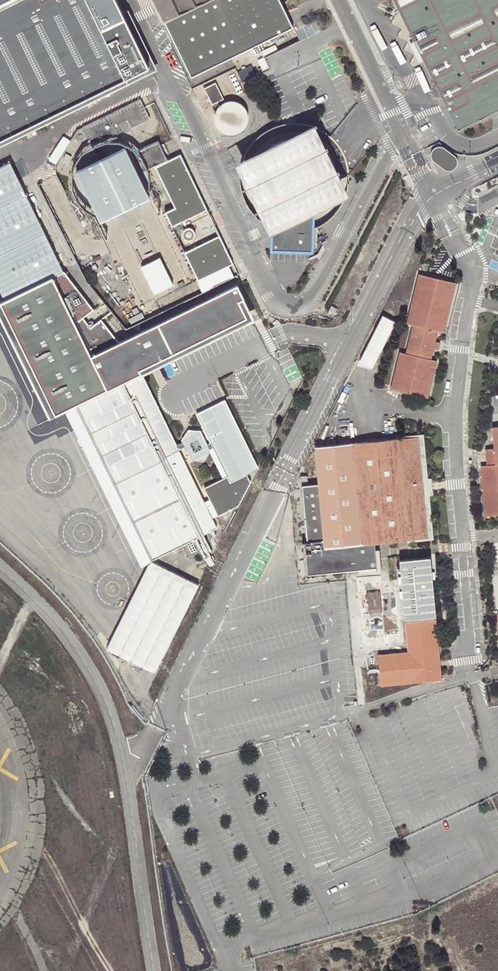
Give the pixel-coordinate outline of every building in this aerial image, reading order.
[(148,66),(115,0),(0,0),(0,139),(148,66)] [(278,0),(154,0),(189,75),(291,27),(278,0)] [(455,130),(497,106),(497,0),(390,0),(455,130)] [(148,118),(138,97),(80,126),(89,147),(148,118)] [(266,225),(272,228),(271,245),(316,247),(317,227),(321,226),(327,222),(332,217),(337,212),(341,206),(345,200),(347,194),(349,187),(350,180),(350,173),(349,165),(347,159),(345,152),(341,146),(337,140),(332,135),(327,130),(321,127),(314,124),(308,121),(301,120),(294,120),(287,120),(280,121),(273,124),(266,127),(260,130),(255,135),(250,140),(246,146),(242,152),(240,159),(238,165),(237,172),(237,179),(238,187),(240,193),(242,200),(246,206),(250,212),(255,217),(260,222),(266,225)] [(165,159),(155,139),(134,150),(144,169),(157,163),(165,159)] [(180,152),(165,159),(157,163),(178,207),(166,213),(172,225),(207,209),(180,152)] [(9,161),(0,166),(0,288),(4,296),(60,268),(9,161)] [(179,262),(154,210),(104,234),(130,287),(179,262)] [(220,237),(185,253),(198,280),(232,264),(220,237)] [(4,296),(6,301),(0,304),(0,311),(50,417),(74,405),(71,399),(135,367),(139,375),(253,321),(237,287),(119,342),(102,320),(91,328),(83,317),(93,310),(64,270),(60,268),(4,296)] [(433,349),(435,342),(438,331),(444,333),(456,283),(417,274),(405,323),(411,325),(404,353),(398,352),(390,390),(429,399),(437,361),(431,360),(433,349)] [(384,313),(363,360),(376,366),(398,319),(384,313)] [(248,458),(216,391),(193,402),(190,410),(202,433),(204,438),(217,465),(194,477),(199,488),(194,490),(171,442),(168,436),(139,375),(135,367),(71,399),(74,405),(143,549),(207,517),(197,496),(202,494),(207,504),(227,495),(221,483),(238,475),(239,471),(235,465),(248,458)] [(174,434),(168,436),(171,442),(177,439),(184,452),(203,443),(201,439),(204,438),(202,433),(199,434),(193,423),(190,421),(186,420),(181,421),(178,423),(176,426),(175,428),(174,431),(174,434)] [(490,427),(491,450),(484,451),(485,467),(478,467),(483,516),(497,515),(497,427),(490,427)] [(422,480),(417,437),(313,447),(317,485),(300,487),(306,543),(309,543),(310,554),(304,554),(306,574),(361,569),(361,568),(365,568),(367,567),(368,565),(369,562),(368,560),(374,559),(373,552),(374,552),(373,542),(427,537),(423,490),(422,480)] [(422,579),(422,574),(421,558),(393,561),(394,582),(410,580),(412,616),(435,614),(431,578),(422,579)] [(165,667),(205,584),(155,560),(115,643),(165,667)] [(435,617),(405,619),(408,648),(378,650),(381,681),(438,675),(435,645),(437,644),(435,617)]
